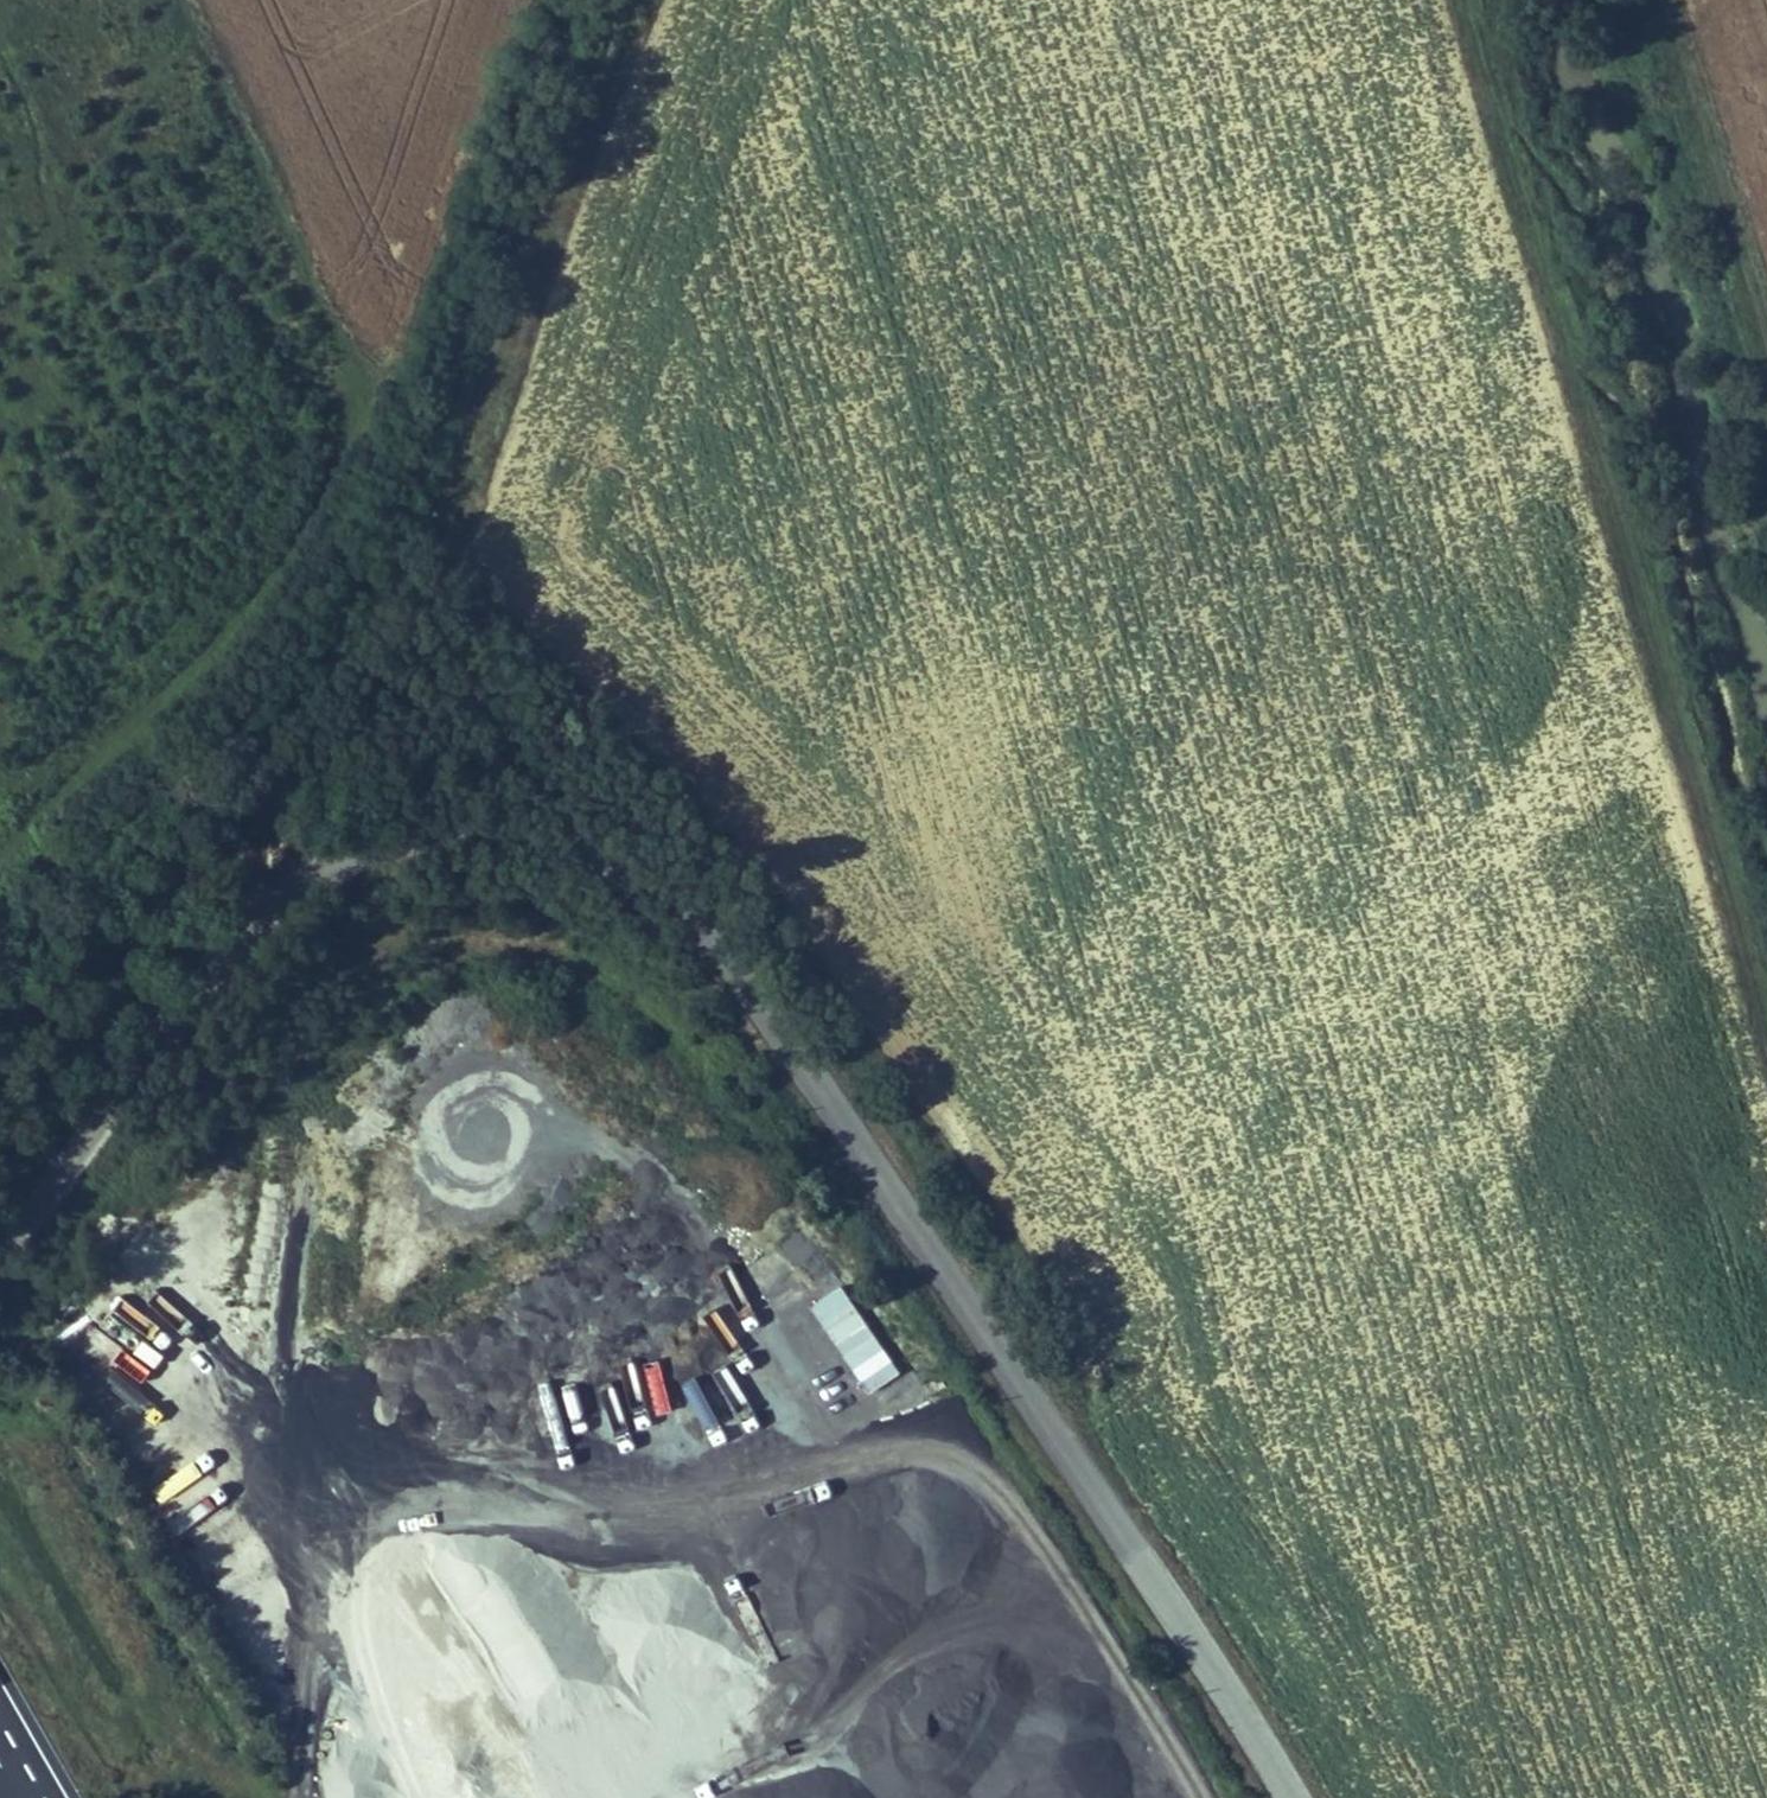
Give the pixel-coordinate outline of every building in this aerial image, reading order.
[(900,1383),(892,1344),(835,1356),(844,1395),(900,1383)] [(349,1773),(379,1765),(375,1752),(345,1760),(349,1773)]
